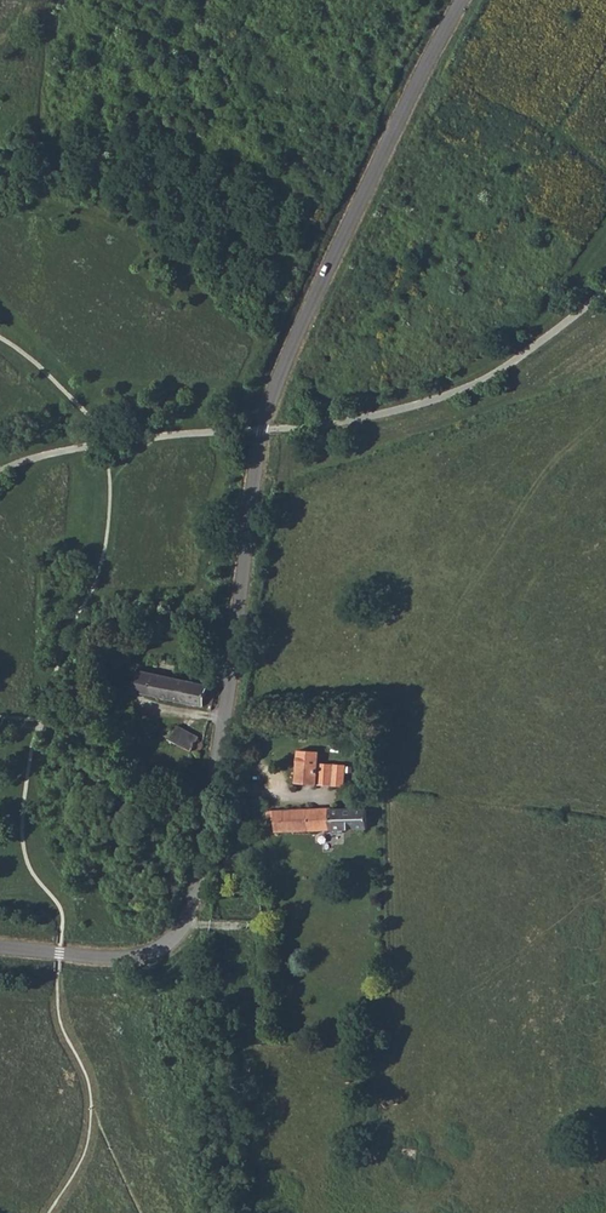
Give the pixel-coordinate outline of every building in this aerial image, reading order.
[(205,705),(208,686),(136,670),(132,691),(205,705)] [(349,723),(347,720),(345,718),(342,718),(339,719),(337,721),(335,723),(335,726),(337,729),(339,731),(342,732),(345,731),(347,729),(349,726),(349,723)] [(199,736),(177,725),(170,739),(192,750),(194,747),(196,749),(198,749),(200,750),(202,748),(203,746),(204,744),(204,742),(198,739),(199,736)] [(296,783),(318,784),(319,764),(319,752),(299,751),(296,783)] [(318,784),(331,785),(332,764),(319,764),(318,784)] [(331,785),(344,786),(345,765),(332,764),(331,785)] [(274,825),(275,833),(333,830),(333,833),(344,832),(344,830),(367,829),(366,809),(329,810),(329,808),(266,811),(267,825),(274,825)]
